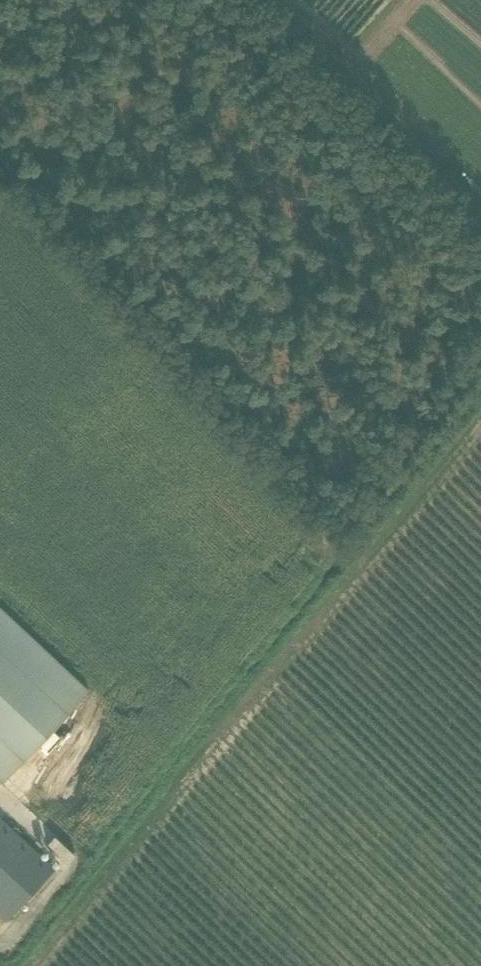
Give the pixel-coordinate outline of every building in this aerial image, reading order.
[(34,748),(48,733),(58,742),(64,736),(54,727),(88,690),(0,607),(0,779),(3,782),(34,748)] [(7,919),(55,869),(0,818),(0,912),(7,919)]
